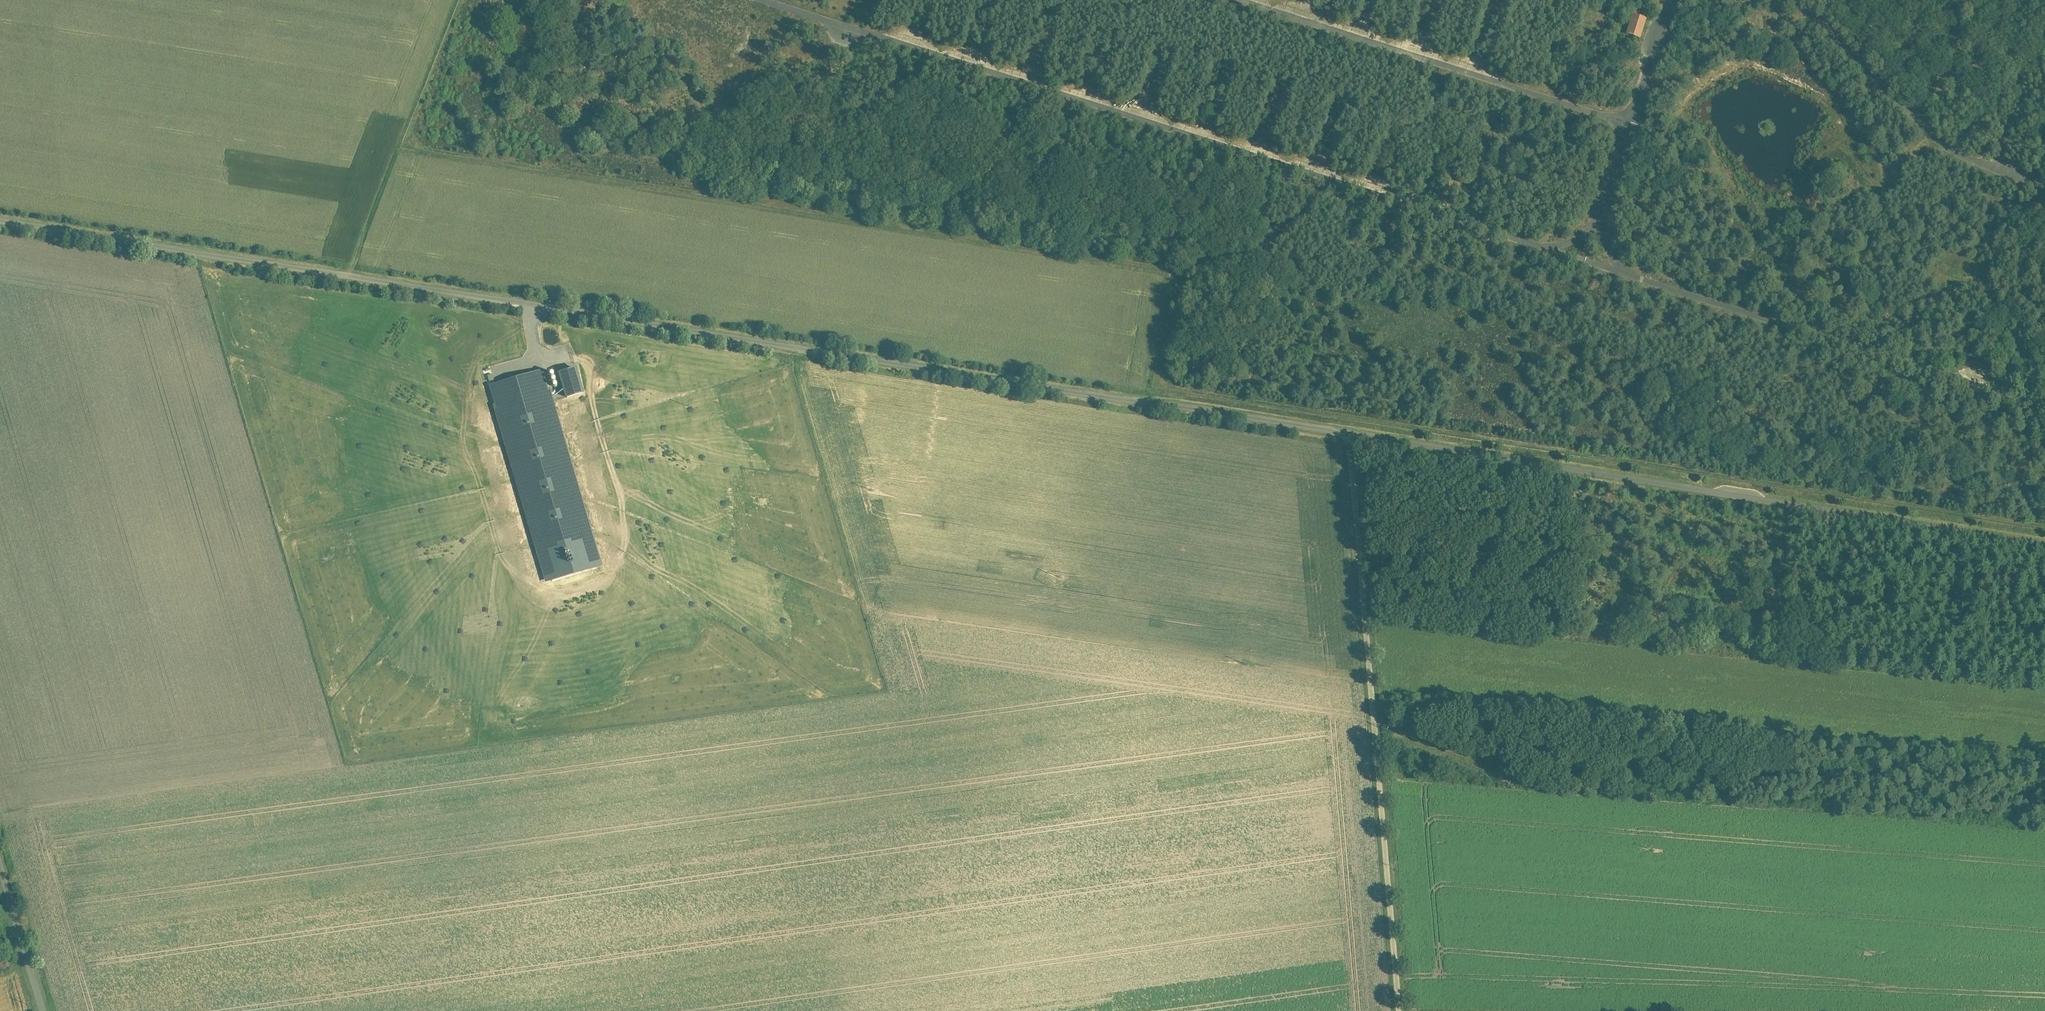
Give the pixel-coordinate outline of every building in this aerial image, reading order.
[(1635,15),(1628,35),(1642,40),(1649,20),(1635,15)] [(497,404),(494,405),(545,583),(602,566),(551,387),(547,388),(542,371),(491,385),(497,404)]
